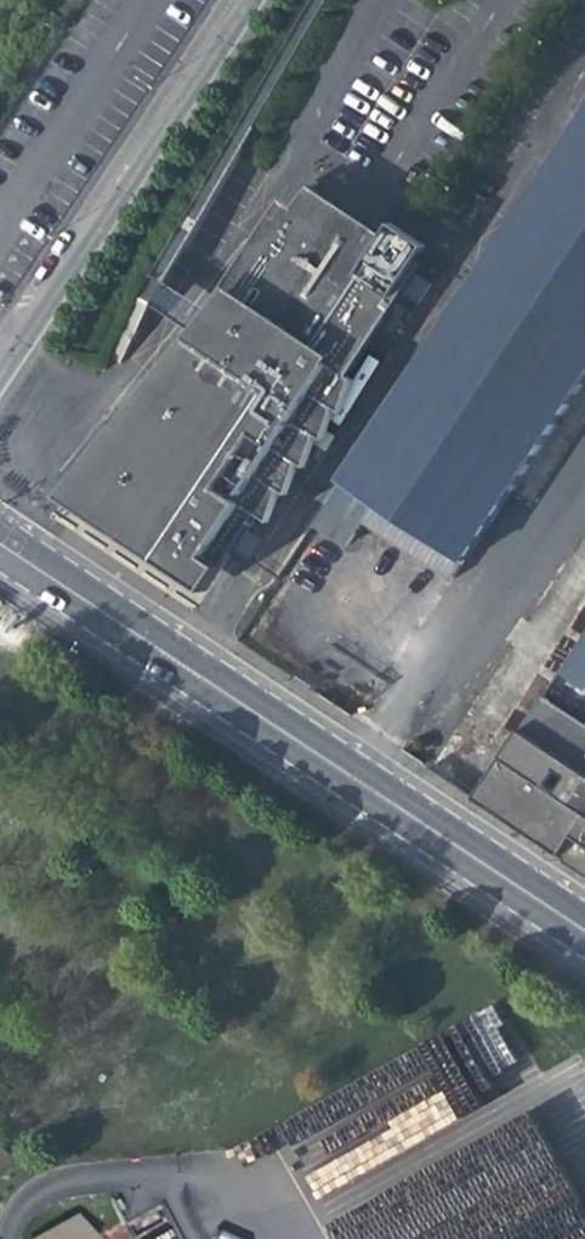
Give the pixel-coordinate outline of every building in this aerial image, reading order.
[(343,482),(463,561),(584,377),(584,115),(478,278),(343,482)] [(390,233),(316,187),(299,209),(285,199),(229,279),(235,285),(71,497),(211,590),(430,248),(395,225),(390,233)] [(404,551),(417,532),(343,482),(314,525),(345,546),(356,530),(362,522),(404,551)] [(584,691),(584,638),(576,634),(556,679),(584,691)] [(475,802),(536,843),(584,876),(584,724),(544,697),(475,802)] [(527,1115),(384,1189),(371,1165),(459,1120),(445,1093),(453,1089),(440,1064),(377,1096),(368,1077),(344,1089),(355,1110),(280,1149),(326,1238),(584,1238),(584,1227),(527,1115)] [(83,1211),(30,1238),(98,1238),(83,1211)]
